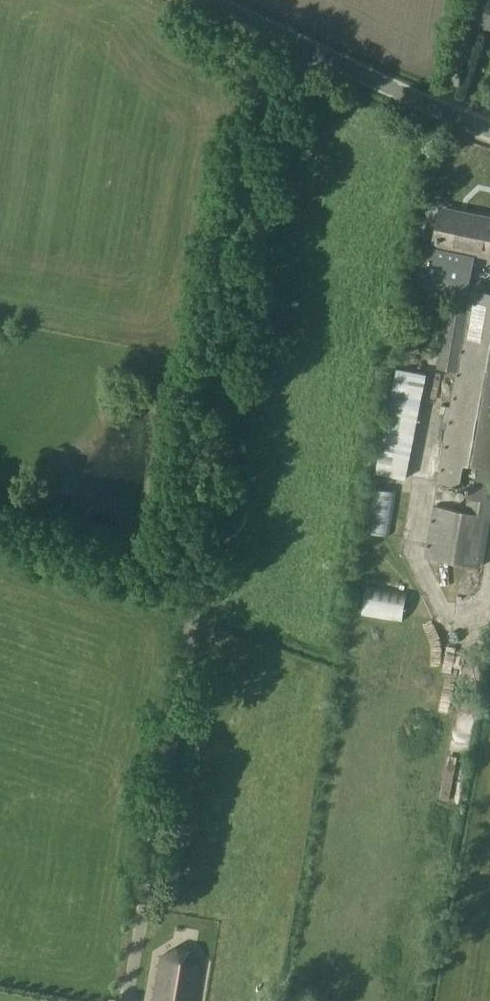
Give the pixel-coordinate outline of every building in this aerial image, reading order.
[(477,29),(489,33),(489,0),(488,0),(477,29)] [(436,243),(437,243),(436,246),(422,243),(414,282),(467,293),(474,261),(472,260),(474,251),(489,254),(489,219),(443,209),(436,243)] [(466,312),(447,309),(436,368),(456,371),(437,481),(469,487),(465,511),(433,506),(424,556),(481,566),(489,518),(489,292),(489,283),(471,280),(466,312)] [(405,478),(425,373),(395,367),(375,472),(405,478)] [(388,535),(394,490),(374,487),(368,532),(388,535)] [(352,617),(393,621),(395,599),(354,596),(352,617)] [(462,691),(466,661),(455,659),(450,689),(462,691)] [(203,963),(192,946),(176,944),(159,955),(152,1000),(197,1000),(203,963)]
